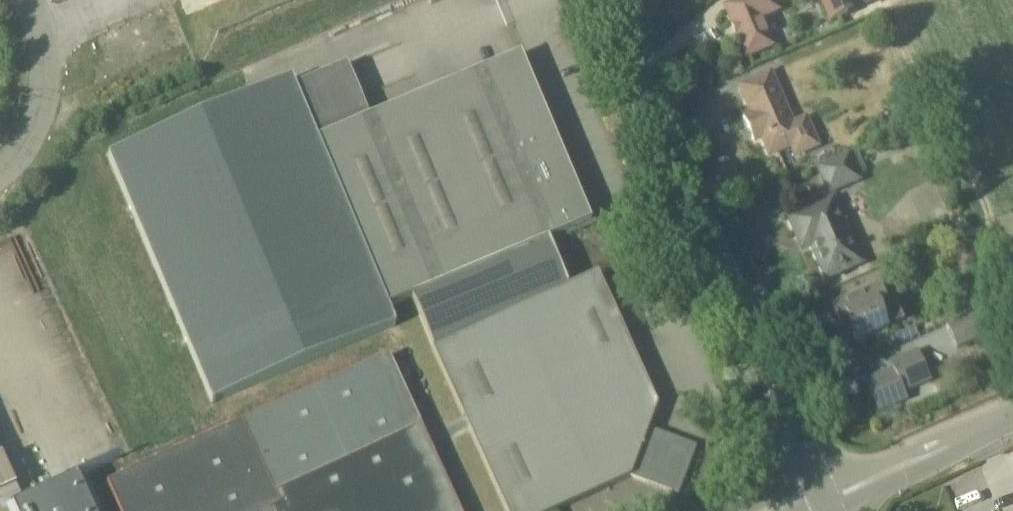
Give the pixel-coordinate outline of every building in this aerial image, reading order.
[(744,0),(726,8),(747,58),(775,46),(764,20),(781,13),(776,0),(745,0),(744,0)] [(830,22),(857,10),(853,0),(821,0),(830,22)] [(425,327),(560,265),(550,240),(592,223),(521,55),(370,119),(347,66),(296,88),(293,80),(109,157),(213,404),(396,326),(389,308),(413,298),(425,327)] [(762,140),(770,157),(791,147),(796,158),(821,146),(807,116),(795,122),(773,73),(739,87),(751,115),(744,118),(755,143),(762,140)] [(859,155),(850,160),(856,174),(865,170),(859,155)] [(849,158),(819,170),(830,193),(859,181),(849,158)] [(834,200),(789,220),(798,239),(807,234),(826,279),(861,264),(834,200)] [(425,327),(434,349),(433,349),(507,510),(559,510),(630,478),(673,494),(681,491),(696,453),(692,446),(650,430),(658,407),(621,323),(597,315),(606,292),(598,274),(569,286),(560,265),(425,327)] [(895,294),(885,299),(878,285),(832,305),(840,324),(848,320),(857,341),(906,319),(895,294)] [(983,310),(947,326),(957,349),(993,333),(983,310)] [(918,351),(890,363),(893,371),(866,383),(879,413),(908,401),(904,393),(931,382),(918,351)] [(389,356),(107,483),(120,510),(460,510),(389,356)] [(1012,501),(1012,452),(992,452),(992,501),(1012,501)] [(78,478),(12,508),(0,483),(0,510),(93,510),(78,478)]
